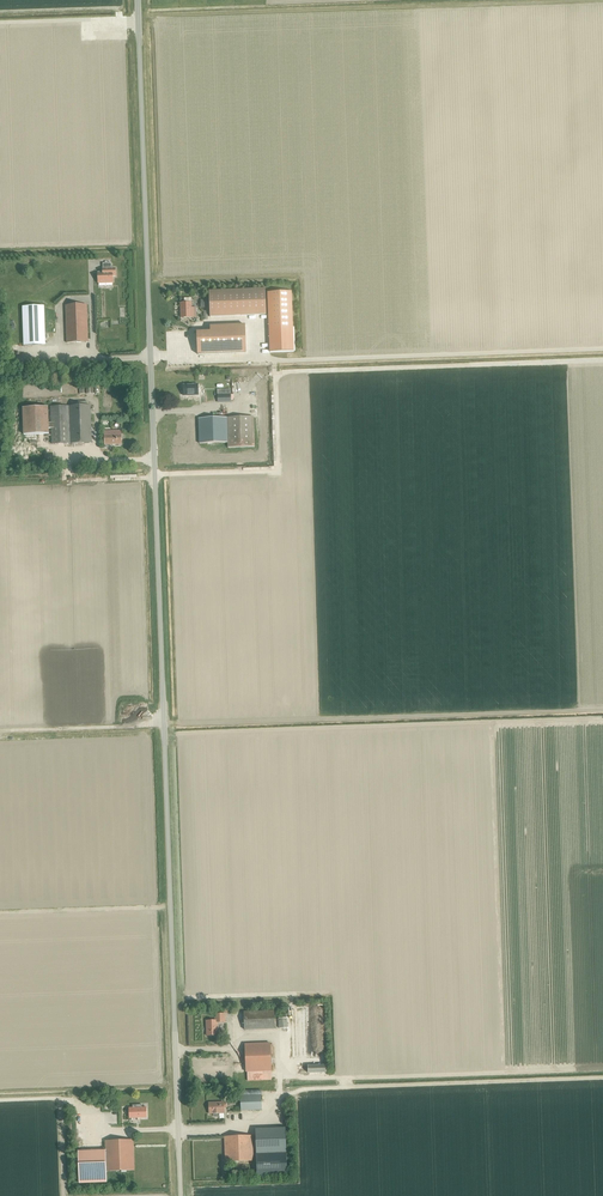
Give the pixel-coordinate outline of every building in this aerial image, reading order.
[(113,284),(113,277),(116,277),(116,268),(112,268),(112,263),(102,263),(102,272),(97,272),(98,284),(113,284)] [(268,292),(270,352),(294,351),(292,291),(268,292)] [(209,320),(265,318),(265,292),(208,295),(209,320)] [(181,318),(192,317),(191,303),(180,303),(181,318)] [(88,342),(87,305),(65,306),(67,343),(88,342)] [(24,344),(45,344),(44,306),(22,307),(24,344)] [(197,332),(198,355),(246,353),(245,325),(210,326),(211,332),(197,332)] [(184,396),(198,395),(198,384),(183,385),(184,396)] [(51,407),(51,423),(48,423),(49,428),(51,428),(52,444),(70,443),(69,406),(51,407)] [(69,406),(70,443),(70,444),(92,443),(90,406),(69,406)] [(23,408),(24,435),(49,434),(49,428),(48,423),(48,407),(23,408)] [(227,418),(228,443),(228,448),(254,447),(253,417),(227,418)] [(227,418),(199,419),(200,444),(228,443),(227,418)] [(104,445),(122,444),(121,431),(104,431),(104,445)] [(306,1007),(307,1036),(315,1035),(314,1007),(306,1007)] [(244,1030),(274,1029),(274,1011),(244,1012),(244,1030)] [(219,1022),(228,1022),(228,1013),(216,1013),(216,1020),(206,1021),(207,1035),(219,1035),(219,1022)] [(279,1028),(287,1028),(287,1018),(279,1018),(279,1028)] [(270,1043),(245,1044),(246,1072),(247,1072),(271,1071),(270,1043)] [(304,1072),(321,1071),(321,1063),(303,1064),(304,1072)] [(261,1095),(240,1096),(241,1110),(262,1110),(261,1095)] [(214,1114),(214,1116),(215,1117),(218,1117),(219,1116),(219,1113),(224,1113),(224,1102),(209,1103),(209,1114),(214,1114)] [(129,1118),(147,1117),(146,1107),(129,1108),(129,1118)] [(275,1114),(256,1114),(257,1123),(276,1122),(275,1114)] [(256,1153),(286,1152),(285,1128),(255,1129),(256,1153)] [(253,1161),(252,1136),(224,1137),(225,1162),(253,1161)] [(134,1170),(133,1140),(105,1141),(106,1150),(106,1171),(134,1170)] [(107,1181),(106,1171),(106,1150),(78,1151),(79,1182),(107,1181)] [(287,1177),(286,1152),(256,1153),(257,1178),(287,1177)]
